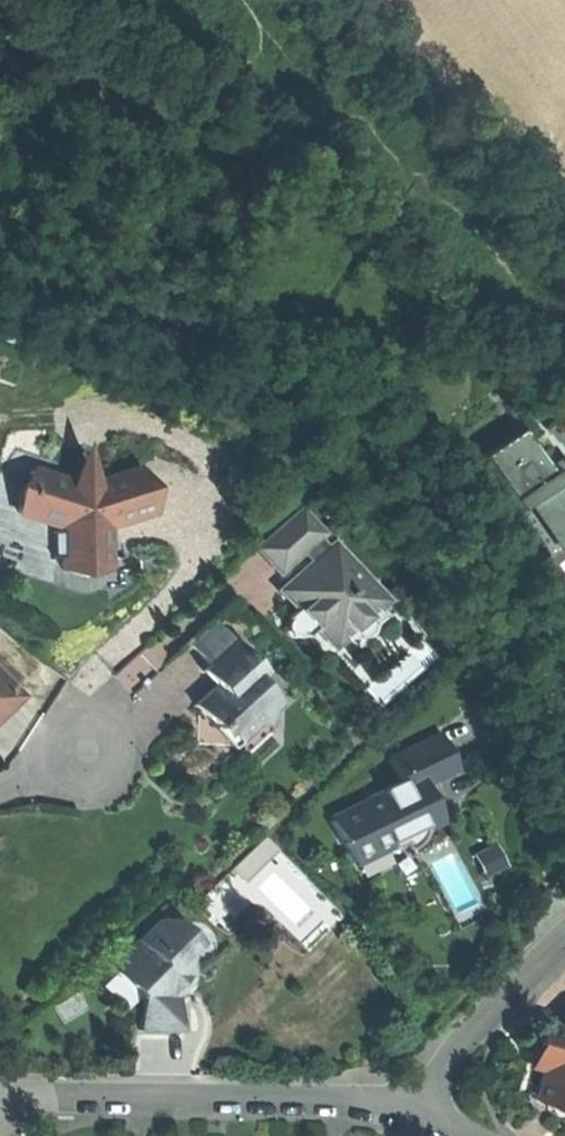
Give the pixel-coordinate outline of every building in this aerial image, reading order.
[(483,457),(554,557),(564,550),(564,480),(558,469),(552,473),(521,430),(483,457)] [(83,445),(75,468),(90,468),(83,445)] [(103,570),(105,570),(105,527),(151,512),(138,470),(93,483),(90,468),(75,468),(70,483),(32,470),(19,489),(18,513),(52,524),(52,558),(60,559),(60,570),(62,570),(62,572),(82,578),(103,572),(103,570)] [(260,545),(281,569),(299,552),(317,538),(320,535),(297,508),(263,540),(264,542),(260,545)] [(307,561),(310,564),(327,549),(317,538),(299,552),(301,555),(307,561)] [(277,576),(301,555),(299,552),(281,569),(260,545),(264,542),(263,540),(253,549),(277,576)] [(381,601),(331,546),(327,549),(310,564),(289,582),(300,593),(290,602),(296,609),(293,611),(286,618),(288,620),(286,624),(285,628),(286,631),(288,634),(290,636),(292,637),(296,637),(299,637),(302,635),(304,638),(322,621),(338,639),(346,632),(349,636),(352,638),(355,639),(358,639),(362,638),(365,636),(367,634),(369,631),(370,627),(370,624),(369,620),(365,616),(381,601)] [(280,597),(293,611),(296,609),(290,602),(300,593),(289,582),(310,564),(307,561),(274,590),(280,597)] [(391,612),(381,601),(365,616),(369,620),(370,624),(370,627),(369,631),(367,634),(365,636),(362,638),(358,639),(355,639),(352,638),(349,636),(346,632),(338,639),(322,621),(304,638),(328,664),(341,652),(348,658),(353,653),(360,651),(366,648),(371,644),(375,640),(379,636),(382,630),(383,627),(379,622),(384,617),(391,612)] [(215,621),(190,644),(206,662),(216,673),(215,673),(221,680),(194,705),(201,712),(216,729),(222,723),(271,726),(272,712),(278,705),(256,679),(262,673),(215,621)] [(19,696),(0,676),(0,715),(19,696)] [(270,733),(271,726),(222,723),(216,729),(201,712),(197,716),(196,744),(231,745),(242,757),(267,733),(270,733)] [(407,843),(410,849),(420,842),(423,838),(425,833),(426,830),(424,827),(441,819),(424,786),(457,770),(440,735),(390,761),(401,782),(371,797),(374,802),(333,822),(349,857),(380,842),(386,846),(391,847),(395,848),(400,847),(404,846),(407,843)] [(492,847),(478,855),(489,873),(502,866),(492,847)] [(155,1031),(173,1031),(174,982),(188,982),(189,977),(189,972),(188,969),(186,965),(186,963),(186,958),(187,953),(189,950),(191,947),(181,937),(186,932),(176,922),(157,922),(137,941),(142,946),(130,958),(129,985),(138,995),(138,1031),(155,1031)] [(111,967),(129,985),(130,958),(142,946),(137,941),(111,967)] [(559,1030),(551,1028),(544,1035),(537,1041),(530,1067),(540,1071),(533,1098),(545,1107),(554,1113),(564,1112),(564,1024),(559,1030)]
